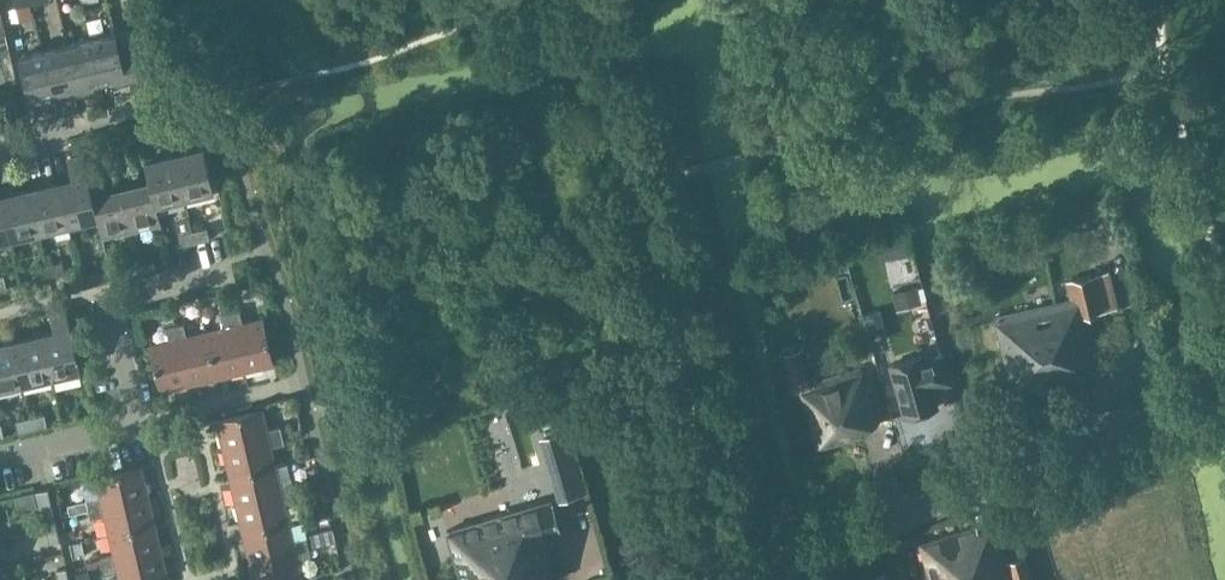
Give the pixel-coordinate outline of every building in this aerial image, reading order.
[(127,83),(138,80),(136,75),(150,71),(140,28),(115,33),(127,83)] [(127,83),(115,33),(91,39),(101,83),(114,80),(116,85),(127,83)] [(101,83),(91,39),(67,45),(79,94),(90,91),(88,86),(101,83)] [(79,94),(67,45),(43,50),(54,94),(67,91),(68,97),(79,94)] [(13,64),(9,47),(0,49),(0,55),(3,66),(13,64)] [(54,94),(43,50),(19,56),(30,106),(42,103),(41,97),(54,94)] [(13,64),(3,66),(7,84),(17,81),(13,64)] [(66,150),(68,159),(83,156),(81,146),(70,149),(66,150)] [(204,148),(175,155),(184,195),(213,189),(204,148)] [(184,195),(175,155),(146,162),(150,182),(155,202),(184,195)] [(58,182),(68,223),(97,216),(92,195),(83,156),(68,159),(72,179),(58,182)] [(68,223),(58,182),(29,189),(39,230),(68,223)] [(160,222),(155,202),(150,182),(121,188),(131,229),(160,222)] [(131,229),(121,188),(92,195),(97,216),(102,236),(131,229)] [(39,230),(29,189),(0,196),(10,236),(39,230)] [(0,196),(0,239),(10,236),(0,196)] [(195,242),(192,230),(189,218),(175,221),(181,246),(195,242)] [(192,230),(195,242),(210,239),(207,227),(192,230)] [(903,236),(881,242),(885,259),(907,254),(903,236)] [(891,289),(923,280),(916,255),(885,263),(891,289)] [(139,264),(142,276),(156,272),(153,260),(139,264)] [(47,264),(50,276),(65,273),(62,261),(47,264)] [(50,276),(47,264),(33,268),(36,280),(50,276)] [(142,276),(139,264),(124,267),(127,279),(142,276)] [(773,265),(763,267),(767,285),(777,283),(773,265)] [(1053,303),(994,316),(1012,391),(1076,378),(1075,374),(1094,369),(1081,315),(1116,306),(1108,269),(1067,278),(1072,299),(1053,303)] [(95,273),(81,276),(84,287),(97,283),(95,273)] [(916,287),(893,293),(897,307),(920,301),(916,287)] [(228,300),(219,302),(222,313),(231,311),(228,300)] [(51,375),(80,368),(65,308),(51,311),(55,331),(41,335),(51,375)] [(231,311),(245,371),(274,364),(263,318),(243,323),(239,309),(231,311)] [(206,331),(216,377),(245,371),(231,311),(222,313),(225,327),(206,331)] [(172,314),(165,315),(167,325),(174,324),(172,314)] [(216,377),(206,331),(186,336),(183,322),(175,324),(188,384),(216,377)] [(188,384),(175,324),(166,326),(169,340),(149,345),(160,391),(188,384)] [(12,341),(21,382),(51,375),(41,335),(12,341)] [(21,382),(12,341),(0,344),(0,387),(21,382)] [(877,423),(861,368),(814,381),(803,345),(781,351),(791,388),(799,386),(817,447),(862,434),(861,428),(877,423)] [(951,381),(943,353),(924,359),(923,355),(890,364),(905,416),(938,407),(932,387),(951,381)] [(223,448),(282,434),(280,425),(267,429),(262,408),(216,419),(223,448)] [(30,416),(32,428),(47,425),(44,413),(30,416)] [(32,428),(30,416),(15,420),(18,432),(32,428)] [(565,431),(544,438),(549,455),(570,449),(565,431)] [(282,434),(223,448),(229,476),(275,465),(271,446),(284,443),(282,434)] [(275,465),(229,476),(236,504),(295,490),(294,483),(293,481),(280,485),(275,465)] [(88,509),(148,495),(141,466),(95,477),(100,497),(86,500),(88,509)] [(308,479),(294,483),(295,490),(309,487),(308,479)] [(48,529),(57,527),(48,488),(34,491),(43,530),(48,529)] [(243,532),(288,521),(284,502),(298,499),(295,490),(236,504),(243,532)] [(109,534),(154,523),(148,495),(88,509),(91,517),(104,514),(109,534)] [(447,532),(462,579),(556,579),(543,537),(562,531),(552,499),(449,530),(447,530),(447,532)] [(71,513),(88,509),(86,500),(69,504),(71,513)] [(249,560),(309,546),(307,538),(293,541),(288,521),(243,532),(249,560)] [(154,523),(109,534),(113,553),(100,556),(102,565),(161,551),(154,523)] [(1024,553),(1006,559),(996,524),(978,529),(977,525),(920,542),(931,579),(1033,579),(1024,553)] [(57,527),(48,529),(51,542),(60,539),(57,527)] [(312,545),(334,540),(335,540),(333,529),(310,534),(312,545)] [(43,560),(58,557),(55,541),(41,544),(43,560)] [(82,541),(69,544),(73,558),(85,555),(82,541)] [(254,579),(294,579),(302,578),(297,558),(311,555),(309,546),(249,560),(254,579)] [(102,565),(104,574),(117,570),(120,579),(167,579),(168,579),(161,551),(102,565)] [(70,579),(67,567),(57,569),(60,579),(69,579),(70,579)] [(76,572),(78,579),(91,579),(89,569),(76,572)]
